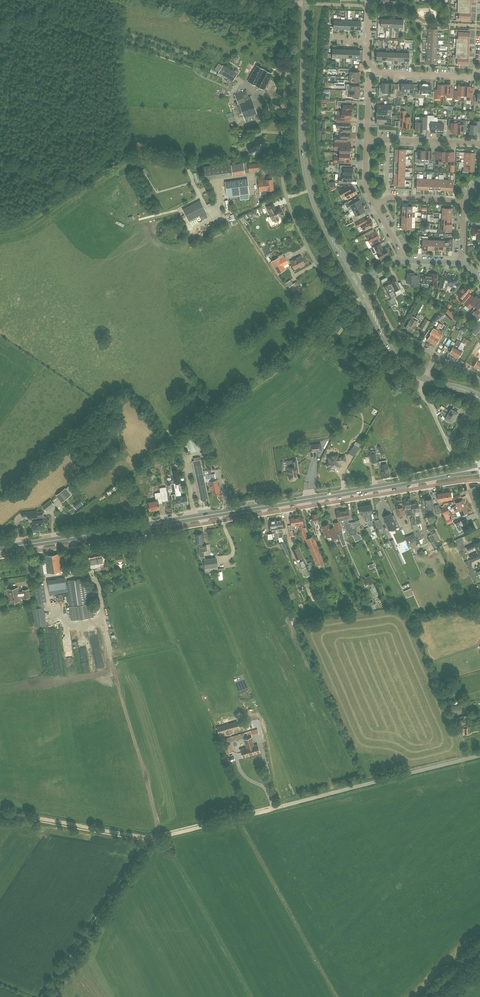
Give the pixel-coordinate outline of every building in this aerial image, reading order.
[(456,16),(456,20),(469,21),(469,18),(470,19),(471,1),(474,1),(474,0),(458,0),(458,3),(455,3),(455,7),(458,8),(458,12),(459,12),(459,16),(456,16)] [(456,47),(456,55),(453,55),(453,57),(454,57),(454,59),(457,60),(457,64),(468,64),(469,53),(472,53),(472,50),(469,50),(470,32),(469,32),(469,30),(455,30),(455,32),(455,34),(458,34),(458,38),(456,38),(456,42),(454,42),(453,47),(456,47)] [(354,49),(354,58),(354,60),(354,61),(357,61),(357,62),(359,62),(359,60),(362,60),(362,54),(359,54),(360,50),(354,49)] [(407,53),(404,53),(404,61),(409,61),(409,53),(412,53),(412,50),(409,50),(409,49),(408,49),(407,53)] [(237,74),(223,65),(219,72),(233,81),(237,74)] [(253,71),(248,81),(264,89),(272,73),(257,66),(254,72),(253,71)] [(350,71),(350,69),(343,69),(339,68),(339,71),(345,72),(345,73),(350,73),(350,76),(359,77),(359,72),(350,71)] [(382,83),(382,89),(379,89),(379,96),(382,96),(382,95),(384,95),(384,92),(388,92),(388,83),(382,83)] [(388,83),(388,92),(391,92),(391,96),(394,96),(394,97),(397,97),(397,90),(394,90),(394,83),(388,83)] [(407,92),(407,84),(401,83),(401,90),(398,90),(398,96),(401,96),(404,97),(404,92),(407,92)] [(419,91),(416,91),(416,97),(419,97),(419,93),(425,94),(425,83),(423,83),(422,84),(419,84),(419,91)] [(427,83),(425,83),(425,94),(429,94),(428,97),(430,97),(430,98),(433,98),(434,92),(431,92),(431,85),(428,85),(427,83)] [(407,84),(407,92),(410,92),(410,95),(413,95),(413,97),(416,97),(416,91),(413,91),(413,84),(407,84)] [(450,84),(444,84),(444,85),(444,94),(444,93),(447,93),(447,97),(453,97),(453,87),(450,87),(450,84)] [(444,94),(444,85),(438,85),(438,91),(435,91),(435,98),(440,98),(441,94),(444,94)] [(464,95),(464,86),(458,86),(458,92),(455,92),(455,99),(460,99),(460,95),(464,95)] [(474,93),(474,87),(470,87),(470,86),(464,86),(464,95),(467,95),(467,99),(471,99),(471,104),(473,104),(474,100),(472,99),(473,93),(474,93)] [(251,96),(248,97),(246,90),(242,92),(242,91),(235,94),(238,105),(236,105),(239,114),(243,113),(246,122),(258,118),(251,96)] [(360,90),(347,90),(347,97),(352,97),(352,98),(355,99),(355,95),(359,96),(360,90)] [(338,101),(337,106),(340,106),(340,108),(343,108),(343,111),(339,110),(339,111),(352,111),(352,105),(345,104),(345,101),(338,101)] [(391,106),(377,105),(377,115),(391,115),(391,106)] [(402,128),(410,129),(410,117),(406,116),(406,110),(400,110),(400,120),(402,120),(402,128)] [(352,111),(339,111),(339,115),(336,115),(336,121),(350,121),(350,118),(351,118),(351,111),(352,111)] [(377,115),(377,124),(391,125),(391,115),(377,115)] [(427,115),(427,125),(431,125),(431,132),(437,132),(437,126),(437,119),(434,119),(434,116),(427,115)] [(426,129),(426,117),(420,117),(419,122),(416,122),(416,131),(422,131),(422,129),(426,129)] [(437,119),(437,126),(437,132),(443,132),(443,125),(446,125),(446,119),(441,119),(441,121),(438,121),(438,119),(437,119)] [(457,119),(448,119),(448,125),(451,125),(451,132),(451,133),(454,133),(454,132),(457,132),(457,133),(457,119)] [(461,119),(457,119),(457,133),(463,133),(463,131),(467,131),(467,126),(466,126),(466,120),(461,120),(461,119)] [(470,126),(470,133),(476,134),(476,131),(479,132),(479,122),(479,121),(474,121),(474,124),(470,124),(470,126)] [(336,132),(340,132),(351,132),(351,126),(349,126),(350,122),(337,122),(336,132)] [(351,132),(340,132),(340,135),(335,135),(335,142),(348,142),(348,139),(350,139),(350,132),(351,132)] [(253,144),(247,146),(249,152),(256,150),(255,149),(266,146),(263,138),(257,140),(257,139),(252,141),(253,144)] [(351,143),(335,143),(335,148),(340,149),(339,153),(350,153),(351,143)] [(415,157),(414,162),(424,162),(425,158),(425,150),(418,150),(418,157),(415,157)] [(425,158),(428,159),(428,163),(434,163),(435,157),(432,157),(432,151),(425,150),(425,158)] [(445,160),(445,150),(441,150),(441,151),(436,151),(435,163),(441,163),(441,160),(445,160)] [(453,164),(454,152),(449,151),(449,150),(445,150),(445,160),(448,160),(448,164),(453,164)] [(339,157),(334,157),(334,163),(349,163),(349,153),(350,153),(339,153),(339,157)] [(206,178),(225,175),(230,175),(228,163),(204,166),(206,178)] [(244,163),(231,164),(232,175),(245,174),(244,163)] [(353,169),(353,168),(345,168),(346,165),(340,165),(339,174),(351,174),(351,175),(352,175),(352,172),(353,172),(354,171),(354,169),(353,169)] [(350,183),(350,180),(351,180),(352,180),(353,179),(353,177),(352,177),(351,177),(351,175),(351,174),(339,174),(338,183),(350,183)] [(225,181),(227,198),(240,196),(240,195),(249,194),(247,178),(225,181)] [(266,179),(266,180),(259,180),(260,191),(267,190),(268,190),(273,190),(272,179),(266,179)] [(350,188),(348,185),(338,191),(342,197),(345,195),(347,199),(352,197),(351,196),(357,193),(353,187),(350,188)] [(350,200),(344,203),(349,212),(353,210),(362,205),(359,200),(352,204),(350,200)] [(189,221),(206,212),(202,203),(184,212),(189,221)] [(402,206),(402,211),(415,212),(416,207),(414,206),(415,203),(408,203),(408,206),(402,206)] [(273,204),(267,206),(274,220),(274,221),(275,221),(276,222),(277,222),(277,221),(278,221),(278,220),(278,219),(278,218),(283,215),(280,207),(275,209),(273,204)] [(439,204),(439,209),(442,210),(442,213),(452,213),(452,208),(442,207),(443,204),(439,204)] [(359,214),(365,211),(362,205),(353,210),(355,214),(351,216),(354,221),(360,217),(359,214)] [(366,220),(364,216),(354,222),(357,227),(361,226),(363,230),(373,225),(372,224),(374,223),(372,220),(370,221),(369,218),(366,220)] [(196,218),(189,221),(192,226),(198,223),(196,218)] [(411,228),(411,222),(401,222),(401,228),(407,228),(407,231),(415,231),(415,228),(411,228)] [(436,229),(436,232),(441,232),(441,229),(451,230),(451,224),(441,224),(441,226),(438,227),(438,229),(436,229)] [(472,227),(472,235),(479,235),(479,239),(479,240),(479,227),(472,227)] [(365,237),(367,240),(365,242),(369,248),(372,247),(371,245),(380,240),(378,235),(376,231),(369,235),(368,232),(366,233),(367,236),(365,237)] [(427,250),(428,240),(428,237),(419,236),(419,242),(422,242),(422,249),(427,250)] [(444,240),(444,250),(449,251),(449,246),(453,246),(453,239),(450,239),(449,240),(444,240)] [(389,255),(385,248),(383,250),(379,244),(374,247),(377,253),(376,253),(380,259),(389,255)] [(305,264),(300,256),(290,261),(295,269),(299,266),(300,267),(301,268),(304,266),(304,265),(304,264),(305,264)] [(280,260),(279,258),(272,261),(278,273),(285,269),(283,265),(288,263),(285,257),(280,260)] [(418,275),(414,275),(414,273),(408,273),(407,278),(406,278),(406,282),(411,282),(411,286),(417,286),(418,275)] [(429,275),(420,275),(419,283),(429,283),(429,284),(430,284),(431,286),(434,286),(435,285),(437,285),(437,275),(436,274),(429,274),(429,275)] [(447,277),(443,276),(440,288),(446,290),(447,285),(448,285),(448,284),(449,284),(453,287),(450,291),(454,293),(460,285),(457,283),(459,280),(459,279),(458,278),(457,277),(456,277),(455,277),(454,277),(453,276),(452,276),(447,274),(447,277)] [(389,283),(384,286),(391,298),(405,290),(400,282),(398,283),(394,278),(388,281),(389,283)] [(300,292),(294,284),(289,287),(296,295),(300,292)] [(460,290),(460,291),(457,294),(461,297),(459,299),(463,303),(471,295),(468,293),(471,290),(465,285),(463,288),(462,288),(460,290)] [(475,297),(472,295),(464,304),(469,308),(472,305),(475,307),(475,306),(479,301),(479,299),(476,296),(475,297)] [(390,306),(397,303),(394,297),(388,300),(390,306)] [(448,309),(444,313),(451,320),(455,316),(448,309)] [(413,316),(412,318),(410,321),(409,321),(405,327),(409,329),(408,331),(411,333),(412,331),(416,325),(418,326),(420,323),(417,322),(419,319),(413,316)] [(425,319),(420,327),(424,330),(430,321),(425,319)] [(459,330),(462,334),(467,328),(464,325),(459,330)] [(469,330),(472,333),(477,327),(474,325),(469,330)] [(431,342),(435,335),(436,333),(438,331),(439,329),(436,328),(435,328),(435,329),(433,327),(430,333),(427,339),(427,340),(428,340),(429,341),(430,341),(431,342)] [(438,334),(436,333),(435,335),(431,342),(433,343),(433,344),(434,345),(435,344),(436,345),(440,338),(437,336),(438,334)] [(449,348),(451,350),(450,353),(450,354),(452,355),(452,354),(454,355),(461,342),(457,340),(455,344),(456,344),(455,345),(454,344),(454,346),(451,344),(449,348)] [(457,357),(458,358),(462,351),(462,350),(465,344),(461,342),(454,355),(456,356),(455,357),(457,358),(457,357)] [(443,410),(446,412),(455,417),(458,413),(451,408),(450,410),(445,408),(443,410)] [(446,412),(443,410),(442,410),(441,412),(442,416),(445,418),(446,419),(446,420),(448,422),(449,421),(452,423),(455,417),(446,412)] [(200,447),(193,432),(184,437),(191,452),(200,447)] [(348,453),(353,456),(360,443),(355,441),(348,453)] [(331,457),(328,457),(329,461),(327,462),(328,464),(327,465),(327,466),(327,467),(328,468),(329,471),(334,470),(334,467),(338,466),(338,463),(346,462),(345,455),(338,456),(338,454),(331,455),(331,457)] [(200,459),(194,461),(193,461),(201,500),(209,499),(200,459)] [(288,467),(287,467),(288,472),(289,472),(290,478),(291,479),(292,479),(293,478),(293,477),(297,476),(296,472),(298,472),(297,459),(287,461),(288,467)] [(382,477),(389,476),(387,463),(387,460),(379,461),(380,464),(382,477)] [(175,484),(178,483),(181,483),(179,474),(178,469),(172,470),(173,475),(175,483),(175,484)] [(215,473),(212,474),(206,475),(207,482),(209,481),(211,489),(212,489),(213,494),(221,492),(219,485),(218,485),(217,479),(216,479),(215,473)] [(169,495),(171,495),(173,506),(178,505),(175,488),(174,483),(170,484),(171,489),(168,490),(169,495)] [(71,485),(66,489),(70,495),(75,491),(71,485)] [(162,501),(168,500),(166,487),(160,488),(161,492),(162,501)] [(181,497),(180,491),(179,491),(179,487),(175,488),(178,505),(180,505),(180,506),(183,505),(183,504),(184,504),(188,503),(187,496),(183,496),(181,497)] [(65,488),(58,493),(56,495),(61,502),(70,495),(66,489),(65,488)] [(448,501),(448,499),(452,498),(451,491),(444,492),(446,504),(446,506),(447,506),(454,502),(454,501),(448,502),(448,501)] [(148,502),(150,510),(160,508),(159,503),(162,503),(161,492),(155,493),(156,501),(148,502)] [(446,504),(444,492),(437,493),(438,501),(442,500),(442,502),(443,502),(443,506),(442,506),(442,508),(446,506),(446,504)] [(428,499),(428,498),(421,499),(422,505),(426,504),(426,505),(426,506),(426,507),(427,508),(430,508),(431,511),(433,510),(433,507),(432,498),(428,499)] [(403,510),(405,510),(406,516),(413,515),(411,507),(410,503),(411,503),(410,499),(404,499),(405,508),(403,508),(403,510)] [(455,502),(457,505),(453,507),(454,510),(457,509),(458,508),(465,505),(462,499),(459,501),(458,499),(454,501),(455,502)] [(54,504),(50,500),(43,506),(46,511),(54,504)] [(416,524),(414,512),(419,511),(418,502),(411,503),(410,503),(411,507),(413,515),(413,517),(411,517),(412,525),(416,524)] [(367,505),(365,505),(364,504),(360,505),(360,506),(361,514),(366,521),(369,521),(369,520),(367,505)] [(458,512),(460,511),(461,515),(468,512),(465,505),(458,508),(457,509),(458,511),(458,512)] [(446,506),(442,508),(441,508),(444,515),(448,513),(450,512),(447,506),(446,506)] [(403,507),(396,508),(397,515),(399,515),(399,519),(404,518),(403,514),(404,514),(403,510),(403,508),(403,507)] [(357,528),(349,529),(348,518),(350,518),(348,509),(343,510),(344,519),(345,523),(346,529),(347,536),(353,535),(355,541),(361,538),(360,535),(360,534),(358,534),(357,528)] [(39,528),(37,510),(21,512),(22,517),(28,516),(29,518),(35,517),(35,521),(33,521),(34,526),(32,527),(33,531),(38,530),(38,528),(39,528)] [(37,510),(39,528),(44,527),(44,524),(48,524),(47,519),(43,520),(41,520),(41,516),(43,516),(42,511),(37,512),(37,510)] [(344,538),(341,530),(346,529),(345,523),(344,519),(343,510),(337,511),(338,522),(334,523),(336,530),(336,531),(340,539),(344,538)] [(312,518),(308,518),(310,523),(315,533),(314,533),(317,541),(319,540),(317,533),(316,528),(319,528),(318,523),(319,523),(318,517),(317,514),(316,514),(312,515),(312,518)] [(391,514),(383,517),(385,522),(385,523),(386,526),(387,526),(389,530),(394,528),(396,532),(401,530),(394,515),(392,515),(391,514)] [(306,528),(305,525),(304,525),(303,524),(302,516),(296,517),(298,525),(298,527),(299,527),(300,532),(303,540),(306,539),(308,538),(305,531),(305,529),(306,528)] [(282,519),(276,520),(278,537),(282,537),(282,533),(283,531),(286,530),(285,523),(282,523),(282,519)] [(374,520),(379,529),(383,527),(379,519),(374,520)] [(456,527),(461,525),(465,533),(475,528),(472,521),(468,523),(466,519),(455,524),(456,527)] [(278,537),(276,520),(270,521),(271,529),(272,529),(273,534),(274,538),(278,537)] [(338,537),(336,533),(334,527),(331,528),(328,523),(322,526),(325,531),(324,531),(327,537),(330,536),(332,539),(338,537)] [(404,537),(407,544),(417,539),(414,532),(404,537)] [(203,541),(202,533),(195,534),(196,542),(197,542),(197,546),(198,545),(199,551),(200,556),(203,555),(203,550),(207,550),(206,544),(203,544),(203,541)] [(308,538),(306,539),(316,565),(324,562),(316,541),(314,535),(308,538)] [(459,538),(455,540),(458,548),(464,545),(463,542),(461,543),(459,538)] [(394,539),(390,541),(393,549),(396,554),(400,553),(397,547),(394,539)] [(466,546),(468,550),(475,547),(476,549),(479,547),(479,540),(466,546)] [(302,558),(297,547),(292,550),(296,560),(302,558)] [(476,549),(477,552),(469,555),(471,559),(465,562),(469,573),(474,570),(472,565),(472,561),(479,557),(479,547),(476,549)] [(400,553),(396,554),(401,565),(404,563),(400,553)] [(59,554),(45,556),(48,573),(62,571),(59,554)] [(91,561),(86,562),(85,561),(81,562),(82,569),(87,568),(86,567),(92,567),(92,568),(102,566),(103,569),(108,568),(107,562),(103,563),(102,558),(90,560),(91,561)] [(218,566),(217,559),(204,561),(205,567),(218,566)] [(375,587),(370,575),(366,577),(369,584),(370,584),(372,588),(375,587)] [(68,592),(66,577),(47,580),(50,594),(68,592)] [(85,578),(67,580),(71,606),(69,606),(71,620),(93,617),(91,603),(89,604),(88,597),(96,596),(94,583),(86,584),(85,578)] [(44,607),(43,602),(46,601),(44,584),(34,586),(37,608),(44,607)] [(23,591),(18,592),(18,588),(8,589),(10,602),(20,601),(19,596),(23,595),(24,598),(30,597),(29,589),(23,590),(23,591)] [(413,594),(411,588),(404,591),(407,597),(413,594)] [(67,672),(75,671),(71,646),(64,647),(67,672)] [(217,727),(219,733),(226,731),(226,729),(231,727),(232,730),(239,728),(237,721),(217,727)] [(251,736),(259,734),(257,728),(250,730),(251,736)] [(245,739),(247,747),(241,749),(243,757),(260,752),(257,744),(254,745),(251,737),(245,739)]
